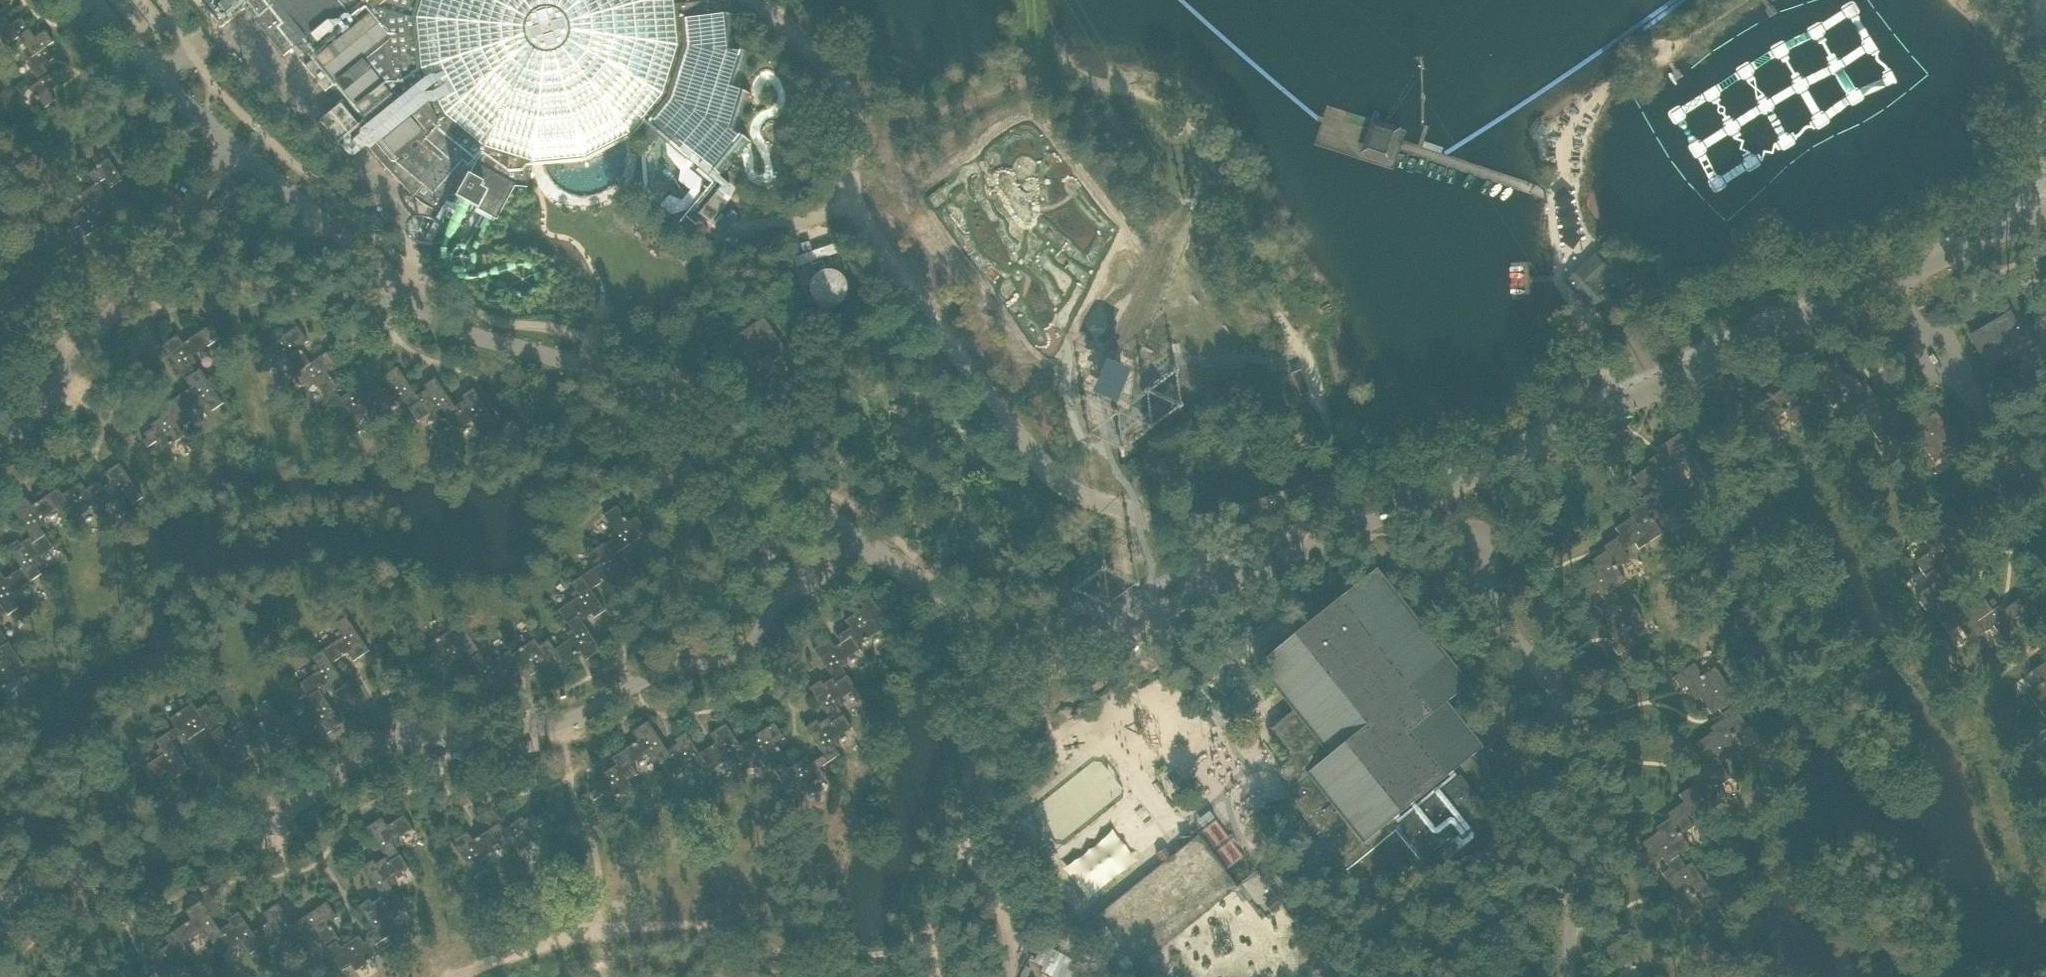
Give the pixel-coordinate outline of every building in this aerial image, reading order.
[(326,91),(334,84),(374,133),(365,141),(383,164),(412,195),(423,203),(455,226),(461,230),(477,238),(486,224),(488,225),(497,228),(513,195),(528,196),(529,172),(546,172),(586,166),(625,146),(635,136),(643,125),(647,130),(658,141),(660,143),(662,145),(669,151),(677,166),(684,168),(683,186),(693,197),(677,206),(672,203),(660,219),(694,248),(708,233),(692,217),(716,184),(709,178),(714,173),(720,178),(749,142),(739,137),(748,105),(750,98),(751,95),(740,92),(751,53),(735,52),(730,2),(729,0),(200,0),(221,26),(244,8),(282,56),(296,46),(310,62),(305,66),(326,91)] [(17,38),(30,29),(21,18),(11,25),(5,16),(0,20),(0,32),(9,44),(17,38)] [(17,38),(31,57),(46,46),(47,47),(54,42),(46,30),(35,37),(30,29),(17,38)] [(24,63),(38,82),(50,73),(45,65),(49,62),(55,58),(47,47),(46,46),(31,57),(24,63)] [(50,73),(38,82),(30,88),(45,108),(56,100),(50,91),(59,85),(50,73)] [(87,172),(95,185),(98,182),(99,183),(105,179),(111,188),(123,180),(109,158),(87,172)] [(76,197),(83,208),(85,207),(92,218),(104,210),(97,200),(106,194),(99,183),(98,182),(95,185),(76,197)] [(63,221),(69,230),(71,229),(72,231),(80,226),(87,236),(99,228),(92,218),(85,207),(83,208),(63,221)] [(71,229),(69,230),(49,243),(57,254),(66,248),(73,258),(85,250),(72,231),(71,229)] [(1971,337),(1987,364),(2027,340),(2011,313),(1971,337)] [(760,371),(755,363),(767,355),(772,362),(788,352),(765,316),(723,345),(747,380),(760,371)] [(162,345),(191,388),(192,390),(207,380),(200,369),(196,372),(188,360),(220,338),(211,324),(183,343),(177,335),(162,345)] [(282,353),(295,373),(310,363),(300,347),(308,342),(298,326),(266,347),(273,359),(282,353)] [(312,379),(325,400),(337,392),(340,390),(329,373),(338,368),(327,352),(310,363),(295,373),(291,375),(299,387),(312,379)] [(1853,410),(1862,403),(1874,395),(1866,383),(1862,386),(1851,371),(1847,374),(1836,358),(1829,363),(1825,358),(1813,367),(1821,378),(1811,385),(1819,397),(1824,394),(1832,406),(1844,397),(1853,410)] [(400,397),(406,406),(419,398),(417,396),(398,367),(382,377),(388,386),(382,390),(372,396),(380,410),(400,397)] [(1106,368),(1093,394),(1097,396),(1100,397),(1120,405),(1130,379),(1106,368)] [(438,408),(445,418),(458,410),(455,407),(436,378),(424,385),(427,389),(417,396),(419,398),(406,406),(416,422),(438,408)] [(1813,402),(1819,397),(1811,385),(1806,378),(1790,389),(1787,385),(1772,395),(1769,391),(1757,400),(1772,421),(1785,412),(1793,424),(1817,408),(1813,402)] [(191,388),(174,399),(183,413),(203,399),(212,412),(223,405),(207,380),(192,390),(191,388)] [(357,425),(380,410),(372,396),(382,390),(378,384),(364,393),(359,386),(341,398),(337,392),(325,400),(340,423),(351,415),(357,425)] [(458,410),(445,418),(454,434),(477,419),(484,432),(497,423),(474,388),(462,396),(465,400),(455,407),(458,410)] [(1902,446),(1916,436),(1922,432),(1913,420),(1910,422),(1900,407),(1896,410),(1884,394),(1877,399),(1874,395),(1862,403),(1869,414),(1864,418),(1880,442),(1893,433),(1902,446)] [(186,435),(181,428),(190,423),(183,413),(174,399),(164,406),(169,412),(151,425),(153,428),(144,434),(147,438),(143,441),(147,448),(157,441),(163,450),(186,435)] [(1922,432),(1916,436),(1932,459),(1945,450),(1954,462),(1974,448),(1966,436),(1962,439),(1952,424),(1947,427),(1936,411),(1929,416),(1925,411),(1913,420),(1922,432)] [(1633,487),(1643,503),(1654,520),(1667,511),(1658,497),(1662,494),(1681,481),(1672,469),(1685,460),(1680,452),(1691,445),(1682,431),(1659,447),(1662,451),(1646,461),(1649,465),(1633,476),(1638,484),(1633,487)] [(110,482),(104,487),(93,494),(100,503),(102,507),(122,493),(131,506),(143,497),(120,463),(104,474),(110,482)] [(47,495),(57,510),(63,518),(72,512),(77,519),(100,503),(93,494),(104,487),(99,480),(86,489),(81,482),(63,494),(58,488),(47,495)] [(11,508),(31,537),(34,541),(44,534),(37,523),(57,510),(47,495),(32,506),(26,497),(11,508)] [(1604,546),(1606,550),(1618,567),(1629,560),(1623,551),(1634,544),(1637,549),(1662,532),(1654,520),(1643,503),(1629,513),(1632,517),(1615,528),(1620,535),(1604,546)] [(1935,532),(1929,536),(1942,553),(1954,544),(1962,538),(1967,546),(1974,541),(1965,528),(1982,516),(1974,505),(1958,516),(1951,506),(1937,516),(1948,532),(1939,538),(1935,532)] [(615,533),(604,541),(614,555),(648,532),(637,517),(628,522),(617,506),(603,515),(615,533)] [(7,547),(21,568),(31,582),(41,575),(33,562),(54,548),(44,534),(34,541),(31,537),(21,543),(18,539),(7,547)] [(1915,561),(1925,576),(1932,571),(1943,587),(1954,579),(1958,576),(1945,559),(1958,550),(1954,544),(1942,553),(1929,536),(1924,540),(1931,550),(1915,561)] [(602,563),(582,576),(591,590),(607,579),(613,587),(629,577),(614,555),(604,541),(592,548),(602,563)] [(1598,591),(1601,596),(1613,589),(1622,583),(1614,569),(1618,567),(1606,550),(1591,560),(1594,565),(1578,575),(1583,583),(1578,586),(1586,599),(1598,591)] [(7,615),(18,608),(10,596),(31,582),(21,568),(6,579),(0,571),(0,604),(7,615)] [(1277,771),(1286,782),(1285,792),(1339,861),(1330,869),(1349,892),(1358,885),(1368,897),(1391,878),(1394,882),(1486,808),(1479,799),(1495,787),(1471,757),(1484,746),(1447,702),(1470,684),(1377,568),(1256,665),(1293,713),(1271,729),(1289,752),(1288,762),(1277,771)] [(1936,603),(1946,618),(1957,610),(1953,603),(1946,594),(1959,585),(1954,579),(1943,587),(1932,571),(1925,576),(1931,584),(1915,596),(1925,610),(1936,603)] [(558,610),(566,624),(578,616),(581,621),(591,615),(594,619),(605,611),(591,590),(582,576),(570,584),(579,596),(558,610)] [(1613,589),(1601,596),(1605,601),(1597,606),(1608,622),(1604,625),(1614,640),(1610,643),(1618,655),(1638,642),(1630,629),(1642,621),(1625,595),(1620,599),(1613,589)] [(836,637),(840,643),(851,635),(858,645),(880,630),(876,624),(885,617),(870,594),(858,602),(862,609),(845,620),(850,628),(836,637)] [(1993,598),(1987,602),(1993,610),(1975,623),(1983,632),(1993,625),(2004,641),(2018,631),(2011,621),(2027,609),(2019,598),(2002,610),(1993,598)] [(1957,610),(1946,618),(1941,621),(1949,633),(1958,626),(1969,642),(1983,632),(1975,623),(1993,610),(1987,602),(1985,599),(1968,611),(1959,599),(1953,603),(1957,610)] [(574,636),(555,649),(564,663),(580,652),(585,661),(601,651),(581,621),(578,616),(566,624),(574,636)] [(342,637),(323,650),(332,664),(347,654),(353,663),(369,652),(346,617),(334,624),(342,637)] [(9,643),(0,630),(0,649),(9,643)] [(464,653),(469,660),(482,652),(467,630),(456,637),(452,630),(429,645),(435,654),(424,661),(428,668),(437,662),(441,668),(464,653)] [(812,649),(831,677),(843,669),(840,664),(861,649),(858,645),(851,635),(840,643),(834,647),(828,638),(812,649)] [(535,640),(512,655),(519,664),(508,672),(511,677),(525,668),(530,675),(548,663),(553,670),(564,663),(555,649),(549,640),(539,646),(535,640)] [(19,678),(14,672),(24,666),(9,643),(0,649),(0,652),(2,656),(0,657),(0,691),(19,678)] [(299,685),(308,698),(320,690),(322,695),(331,689),(334,693),(346,685),(332,664),(323,650),(311,658),(320,671),(299,685)] [(482,652),(469,660),(492,695),(507,684),(502,676),(508,672),(519,664),(512,655),(509,651),(490,664),(482,652)] [(2031,671),(2040,684),(2027,692),(2044,716),(2045,715),(2045,661),(2031,671)] [(1718,709),(1721,713),(1733,705),(1726,695),(1732,691),(1715,666),(1702,675),(1693,663),(1673,677),(1681,689),(1686,686),(1696,701),(1700,698),(1711,714),(1718,709)] [(808,688),(828,717),(840,709),(845,705),(841,699),(857,688),(843,669),(831,677),(832,678),(823,684),(820,681),(808,688)] [(315,710),(296,723),(305,737),(319,727),(326,737),(343,725),(322,695),(320,690),(308,698),(315,710)] [(174,728),(166,734),(171,741),(182,734),(186,740),(204,728),(208,735),(222,726),(207,704),(198,710),(193,703),(169,720),(174,728)] [(1696,753),(1705,765),(1716,757),(1720,764),(1744,748),(1735,735),(1748,726),(1733,705),(1721,713),(1724,717),(1709,727),(1713,732),(1696,743),(1701,750),(1696,753)] [(804,728),(822,755),(823,756),(835,748),(840,744),(837,739),(853,728),(840,709),(828,717),(819,724),(816,720),(804,728)] [(276,713),(254,728),(260,737),(248,745),(252,751),(265,743),(270,750),(290,736),(295,743),(305,737),(296,723),(290,713),(280,720),(276,713)] [(637,741),(622,752),(631,766),(651,752),(659,764),(670,756),(667,750),(648,722),(631,733),(637,741)] [(774,723),(743,744),(751,756),(759,750),(771,768),(784,759),(775,745),(785,738),(774,723)] [(229,738),(222,726),(208,735),(231,770),(248,759),(242,749),(248,745),(260,737),(254,728),(251,724),(229,738)] [(714,742),(701,751),(712,766),(729,755),(736,766),(751,756),(743,744),(740,746),(725,724),(709,735),(714,742)] [(189,769),(171,741),(166,734),(155,741),(164,754),(142,768),(152,783),(169,772),(174,779),(189,769)] [(687,736),(667,750),(670,756),(659,764),(668,777),(689,763),(698,776),(712,766),(701,751),(698,753),(687,736)] [(1493,767),(1511,752),(1499,738),(1481,753),(1493,767)] [(789,766),(784,759),(771,768),(788,793),(799,786),(803,792),(826,777),(820,768),(840,754),(835,748),(823,756),(822,755),(811,762),(806,755),(789,766)] [(638,775),(631,766),(622,752),(611,759),(615,766),(598,778),(600,781),(590,787),(594,792),(586,796),(591,803),(600,797),(606,805),(632,788),(628,781),(638,775)] [(1679,794),(1684,802),(1693,814),(1698,810),(1702,816),(1726,799),(1718,787),(1730,778),(1720,764),(1716,757),(1705,765),(1707,769),(1692,779),(1695,783),(1679,794)] [(1666,864),(1677,856),(1689,848),(1680,835),(1693,826),(1688,818),(1693,814),(1684,802),(1668,813),(1671,817),(1656,827),(1659,831),(1643,843),(1647,850),(1642,853),(1651,865),(1662,858),(1666,864)] [(489,830),(498,844),(503,853),(513,846),(517,854),(541,838),(536,830),(546,823),(541,815),(536,818),(534,815),(525,821),(522,817),(504,830),(499,823),(489,830)] [(366,828),(385,857),(389,862),(399,855),(392,844),(413,830),(404,816),(387,827),(381,818),(366,828)] [(498,844),(489,830),(473,840),(468,833),(452,843),(474,877),(486,869),(478,857),(498,844)] [(1318,837),(1311,842),(1319,851),(1325,846),(1318,837)] [(362,867),(382,896),(386,902),(395,895),(388,883),(409,869),(399,855),(389,862),(385,857),(376,863),(373,860),(362,867)] [(1677,856),(1666,864),(1669,868),(1662,873),(1673,889),(1669,892),(1679,907),(1675,910),(1683,921),(1701,909),(1693,897),(1707,887),(1689,860),(1683,864),(1677,856)] [(357,907),(373,930),(375,928),(384,940),(392,935),(383,922),(404,908),(395,895),(386,902),(382,896),(372,903),(369,899),(357,907)] [(189,921),(174,931),(183,944),(203,931),(211,943),(222,935),(219,930),(200,901),(183,912),(189,921)] [(327,902),(292,926),(300,937),(306,933),(309,938),(315,934),(326,949),(337,942),(340,940),(329,924),(338,918),(327,902)] [(268,922),(253,933),(262,946),(281,934),(290,946),(301,939),(300,937),(292,926),(278,904),(263,914),(268,922)] [(229,924),(219,930),(222,935),(211,943),(220,956),(241,942),(250,954),(262,946),(253,933),(239,912),(227,920),(229,924)] [(341,948),(337,942),(326,949),(341,972),(350,966),(355,973),(378,957),(372,948),(384,940),(375,928),(373,930),(366,934),(367,937),(365,939),(367,941),(364,943),(359,936),(341,948)] [(174,931),(163,938),(168,945),(150,957),(155,964),(153,966),(146,964),(140,968),(145,976),(150,976),(156,973),(158,976),(174,976),(186,969),(181,961),(190,955),(183,944),(174,931)] [(1041,971),(1052,976),(1082,976),(1083,974),(1087,966),(1052,948),(1043,967),(1041,971)]
